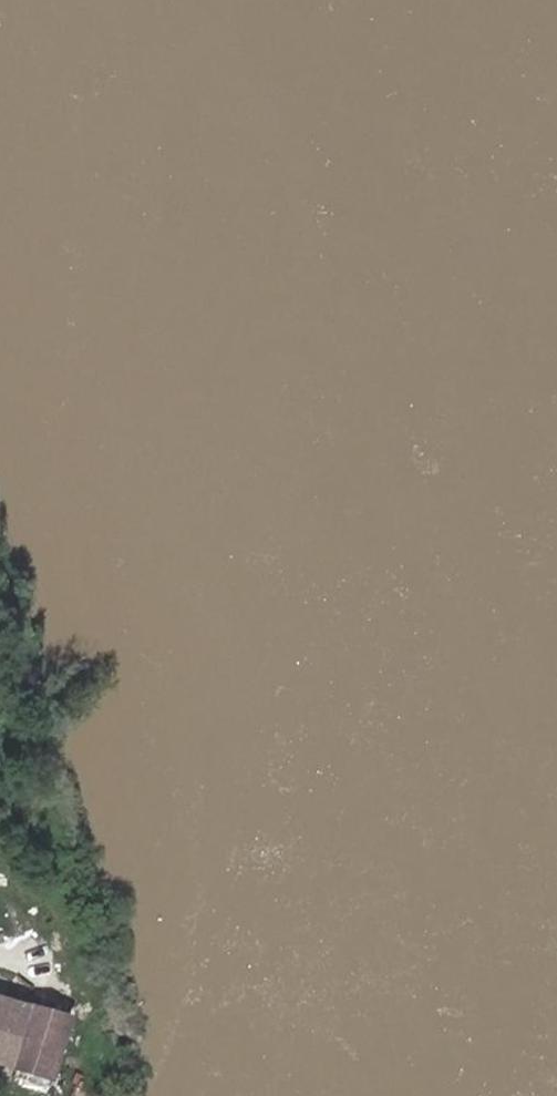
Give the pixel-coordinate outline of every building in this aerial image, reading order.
[(30,976),(20,973),(26,993),(30,976)] [(13,1069),(30,1007),(23,1005),(0,999),(0,1065),(13,1069)] [(30,1007),(13,1069),(51,1079),(68,1017),(30,1007)]
